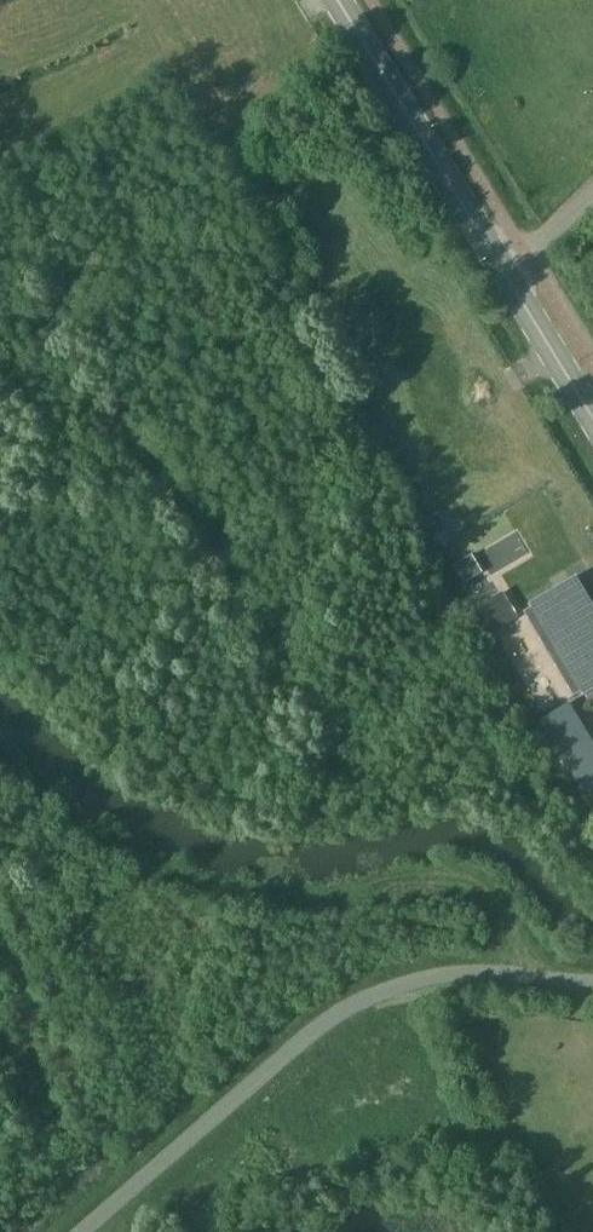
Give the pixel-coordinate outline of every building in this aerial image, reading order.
[(523,611),(573,696),(592,684),(592,598),(586,602),(573,581),(523,611)] [(532,683),(511,696),(567,787),(588,774),(532,683)]
